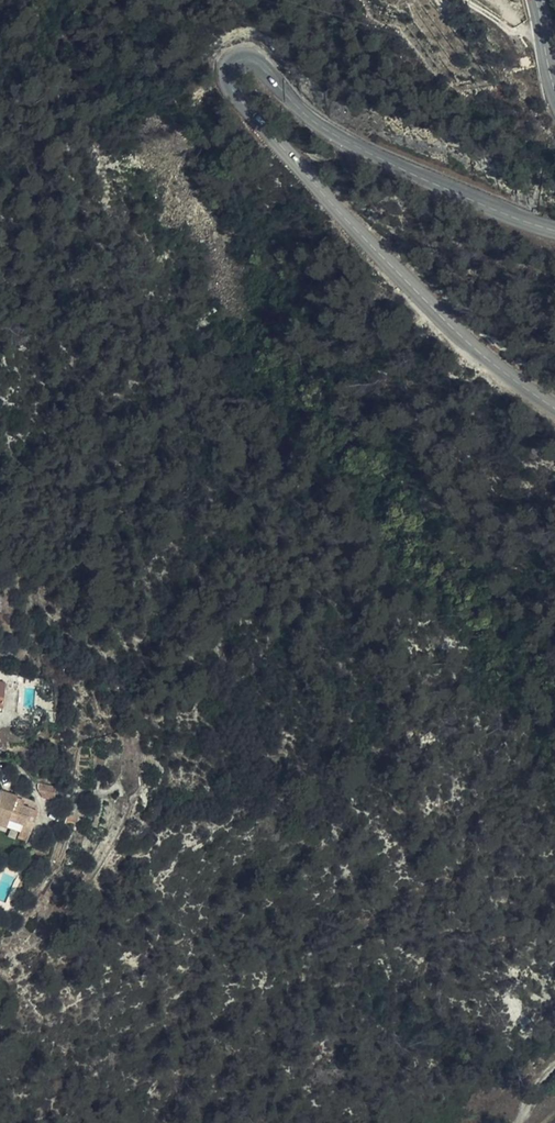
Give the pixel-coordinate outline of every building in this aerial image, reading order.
[(37,787),(38,789),(45,793),(54,793),(54,781),(35,779),(37,787)] [(15,801),(17,792),(10,790),(11,786),(3,783),(0,791),(0,823),(7,825),(9,817),(15,801)] [(27,823),(32,806),(15,801),(9,817),(24,822),(27,823)] [(40,809),(32,806),(27,823),(24,822),(19,836),(30,839),(40,809)]
